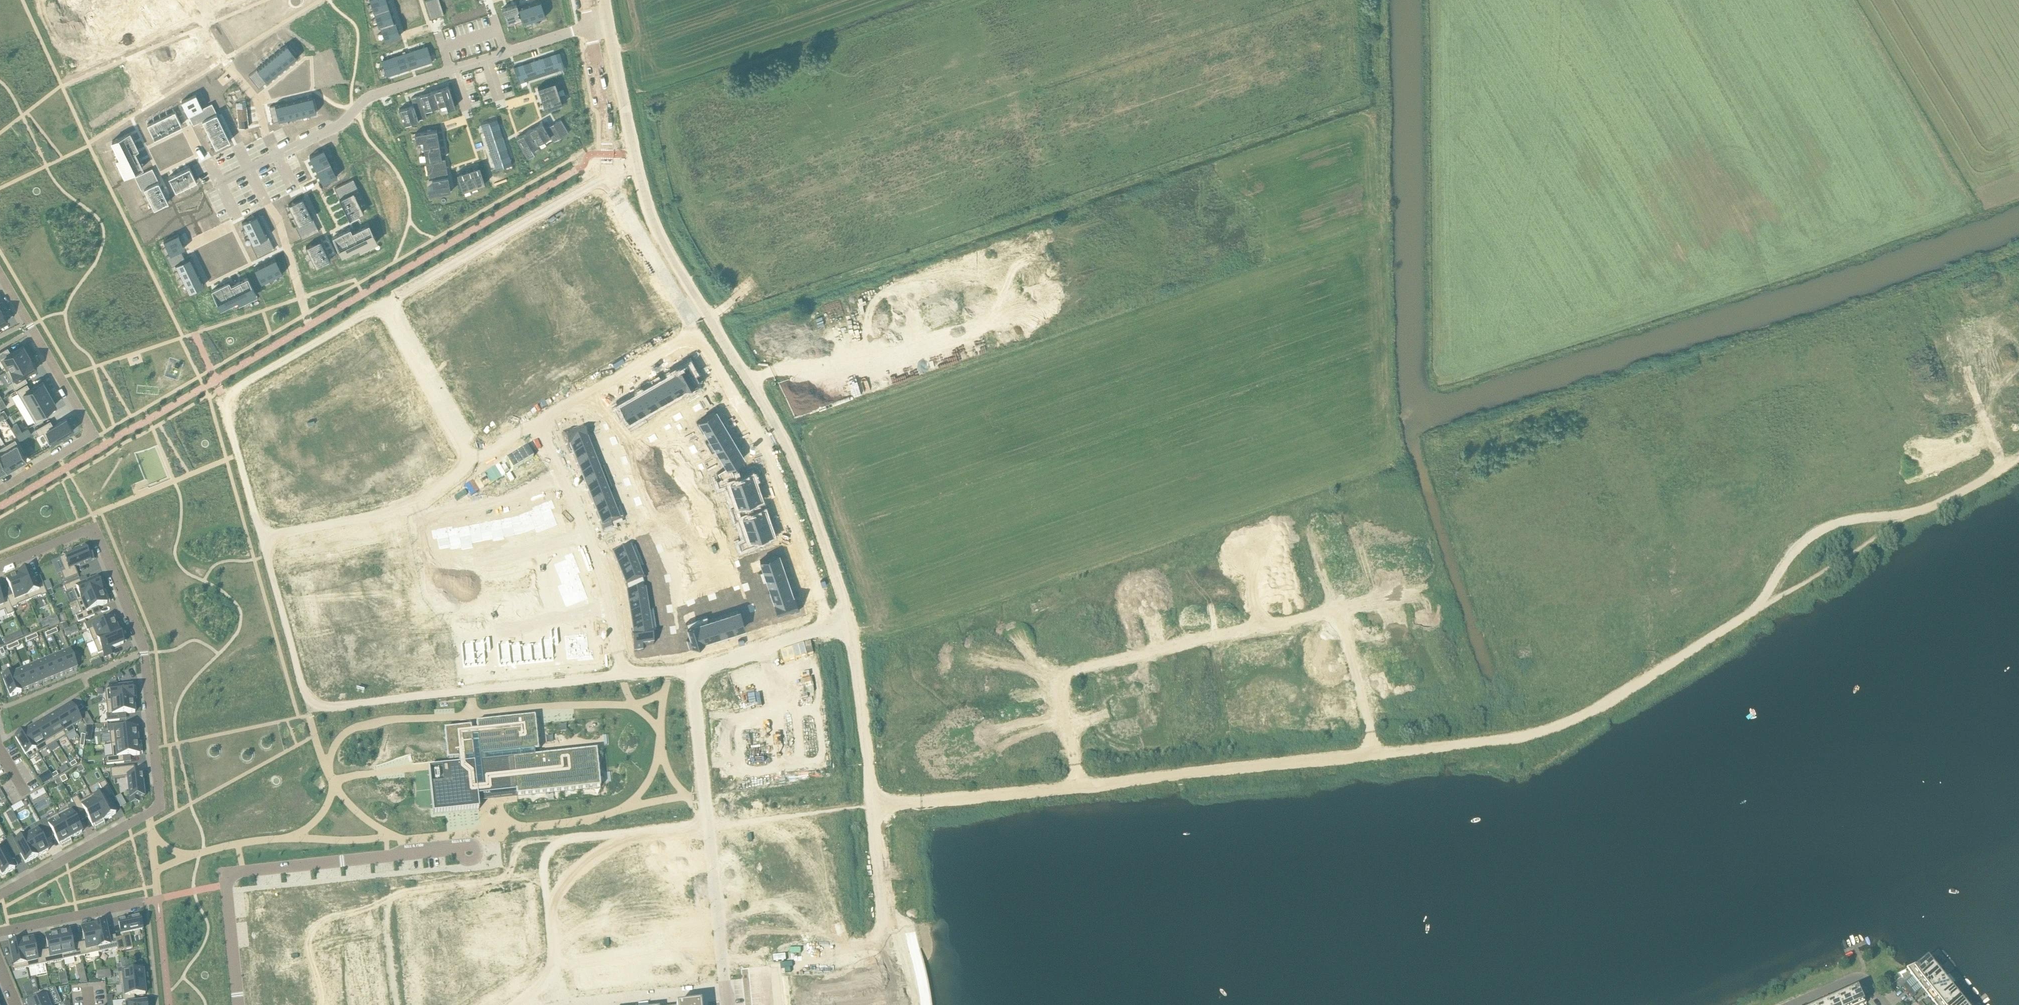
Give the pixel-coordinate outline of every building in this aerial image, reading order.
[(50,17),(59,29),(87,9),(80,0),(74,0),(50,17)] [(158,3),(172,22),(179,17),(167,0),(162,0),(158,3)] [(371,4),(374,11),(389,6),(387,0),(385,0),(371,4)] [(425,0),(431,19),(444,14),(440,0),(426,0),(425,0)] [(532,1),(532,2),(533,2),(538,17),(543,15),(544,16),(545,15),(540,0),(534,0),(532,1)] [(517,2),(509,5),(514,20),(521,18),(517,6),(518,5),(517,2)] [(526,4),(531,20),(538,17),(533,2),(532,2),(526,4)] [(158,3),(151,8),(165,27),(172,22),(158,3)] [(518,5),(517,6),(521,18),(523,22),(531,20),(526,4),(525,3),(518,5)] [(509,5),(502,7),(507,22),(514,20),(509,5)] [(389,6),(374,11),(376,19),(391,14),(389,6)] [(391,14),(376,19),(378,26),(380,25),(394,21),(394,20),(391,14)] [(141,16),(134,20),(143,33),(150,29),(141,16)] [(86,19),(70,31),(75,38),(91,27),(86,19)] [(134,20),(128,24),(137,37),(143,33),(134,20)] [(394,21),(380,25),(382,32),(398,27),(395,20),(394,20),(394,21)] [(128,24),(122,29),(131,42),(137,37),(128,24)] [(91,27),(75,38),(81,46),(93,36),(93,37),(97,34),(91,27)] [(398,27),(382,32),(385,40),(400,35),(398,27)] [(122,29),(116,33),(125,46),(131,42),(122,29)] [(81,46),(77,48),(83,56),(99,44),(93,37),(93,36),(81,46)] [(287,43),(280,48),(291,61),(291,62),(298,57),(287,43)] [(99,44),(83,56),(88,63),(104,52),(99,44)] [(427,45),(404,52),(407,60),(430,53),(427,45)] [(280,48),(275,53),(285,66),(291,61),(280,48)] [(559,51),(540,57),(543,65),(562,59),(559,51)] [(404,52),(381,59),(384,68),(407,60),(404,52)] [(275,53),(269,57),(279,70),(285,66),(275,53)] [(430,53),(407,60),(409,68),(432,61),(430,53)] [(269,57),(263,62),(274,76),(280,71),(279,70),(269,57)] [(540,57),(532,59),(535,68),(538,76),(545,73),(543,65),(540,57)] [(532,59),(513,66),(516,74),(535,68),(532,59)] [(562,59),(543,65),(545,73),(564,67),(562,59)] [(407,60),(384,68),(387,76),(409,68),(407,60)] [(263,62),(257,67),(258,69),(267,80),(268,81),(274,76),(263,62)] [(535,68),(516,74),(519,82),(538,76),(535,68)] [(258,69),(250,76),(259,87),(267,80),(258,69)] [(555,80),(537,86),(540,94),(557,88),(555,80)] [(448,85),(441,87),(446,103),(447,108),(448,108),(455,106),(448,85)] [(441,87),(434,90),(439,105),(446,103),(441,87)] [(557,88),(540,94),(542,101),(560,95),(557,88)] [(434,90),(427,92),(432,107),(439,105),(434,90)] [(427,92),(420,94),(425,109),(432,107),(427,92)] [(196,93),(181,100),(185,107),(199,100),(196,93)] [(420,94),(411,97),(413,104),(418,119),(427,116),(425,109),(420,94)] [(312,95),(304,96),(308,113),(316,111),(312,95)] [(560,95),(542,101),(545,109),(562,103),(560,95)] [(304,96),(297,98),(297,100),(297,99),(301,115),(308,113),(304,96)] [(297,100),(290,101),(294,117),(301,115),(297,99),(297,100)] [(199,100),(185,107),(188,114),(203,107),(199,100)] [(283,103),(287,118),(294,117),(290,101),(283,103)] [(283,102),(275,103),(275,105),(279,120),(287,118),(283,103),(283,102)] [(203,107),(188,114),(193,124),(202,120),(217,112),(212,103),(203,107)] [(413,104),(406,106),(411,121),(418,119),(413,104)] [(246,105),(236,106),(239,127),(249,126),(246,105)] [(269,106),(273,121),(279,120),(275,105),(269,106)] [(406,106),(399,108),(404,124),(411,121),(406,106)] [(175,110),(168,113),(175,127),(182,124),(175,110)] [(217,112),(202,120),(206,127),(220,120),(217,112)] [(168,113),(161,116),(168,131),(175,127),(168,113)] [(161,116),(154,119),(161,134),(168,131),(161,116)] [(497,118),(489,121),(495,140),(503,137),(497,118)] [(545,126),(545,127),(550,135),(553,140),(569,131),(561,118),(553,122),(545,126)] [(154,119),(147,123),(154,137),(161,134),(154,119)] [(220,120),(206,127),(209,133),(223,126),(220,120)] [(489,121),(481,123),(487,142),(495,140),(489,121)] [(542,121),(536,125),(544,139),(550,135),(545,127),(545,126),(542,121)] [(536,125),(529,128),(537,142),(538,142),(544,139),(536,125)] [(223,126),(209,133),(212,140),(227,133),(223,126)] [(529,128),(523,132),(531,146),(537,142),(529,128)] [(437,129),(415,133),(416,141),(416,140),(422,139),(438,136),(437,129)] [(130,131),(112,140),(116,149),(134,140),(130,131)] [(523,132),(516,136),(527,155),(534,151),(531,146),(523,132)] [(227,133),(212,140),(216,147),(230,140),(227,133)] [(438,136),(422,139),(423,147),(439,144),(438,136)] [(495,140),(487,142),(489,150),(498,147),(506,145),(503,137),(495,140)] [(134,140),(116,149),(120,157),(134,150),(138,148),(134,140)] [(439,144),(423,147),(425,154),(440,151),(439,144)] [(506,145),(498,147),(504,166),(512,164),(506,145)] [(498,147),(489,150),(496,169),(504,166),(498,147)] [(324,148),(309,155),(313,162),(327,155),(324,148)] [(120,157),(117,159),(121,167),(138,158),(134,150),(120,157)] [(440,151),(425,154),(426,161),(442,158),(440,151)] [(327,155),(313,162),(316,169),(330,162),(327,155)] [(138,158),(121,167),(125,176),(143,167),(138,158)] [(442,158),(426,161),(429,179),(432,178),(448,175),(445,158),(442,159),(442,158)] [(330,162),(316,169),(319,175),(334,168),(330,162)] [(479,165),(472,168),(477,185),(485,183),(479,165)] [(190,166),(183,169),(190,184),(197,180),(190,166)] [(152,168),(135,176),(141,189),(144,188),(144,187),(158,180),(152,168)] [(334,168),(319,175),(323,183),(337,175),(334,168)] [(472,168),(464,170),(470,188),(477,185),(472,168)] [(183,169),(176,173),(183,187),(190,184),(183,169)] [(464,170),(457,173),(462,190),(470,188),(464,170)] [(176,173),(169,176),(176,191),(183,187),(176,173)] [(448,175),(432,178),(434,186),(449,183),(448,175)] [(353,178),(334,187),(339,197),(354,190),(354,191),(358,188),(353,178)] [(158,180),(144,187),(144,188),(147,194),(162,187),(158,180)] [(428,187),(429,195),(451,191),(449,183),(434,186),(428,187)] [(162,187),(147,194),(151,201),(165,194),(162,187)] [(354,190),(339,197),(343,205),(347,202),(357,197),(354,191),(354,190)] [(165,194),(151,201),(154,208),(168,201),(165,194)] [(303,197),(288,204),(292,211),(306,204),(303,197)] [(347,202),(343,205),(346,211),(360,204),(357,197),(347,202)] [(306,204),(292,211),(295,217),(309,210),(306,204)] [(360,204),(346,211),(349,218),(364,211),(360,204)] [(309,210),(295,217),(298,224),(313,217),(309,210)] [(258,214),(242,222),(245,229),(260,222),(261,221),(258,214)] [(298,224),(295,225),(302,239),(319,230),(313,217),(298,224)] [(260,222),(245,229),(249,236),(263,228),(260,222)] [(368,223),(360,227),(369,245),(377,241),(368,223)] [(352,232),(359,246),(360,249),(369,245),(360,227),(352,232)] [(263,228),(249,236),(252,243),(268,235),(265,228),(263,228)] [(350,228),(342,232),(350,250),(359,246),(352,232),(350,228)] [(342,232),(333,236),(342,254),(350,250),(342,232)] [(178,233),(164,240),(167,247),(181,240),(178,233)] [(252,243),(251,243),(257,256),(275,248),(268,235),(252,243)] [(320,238),(306,246),(309,252),(324,245),(320,238)] [(181,240),(167,247),(170,254),(171,254),(180,249),(185,247),(181,240)] [(324,245),(309,252),(312,259),(327,252),(324,245)] [(619,247),(600,258),(606,268),(625,257),(619,247)] [(170,254),(166,256),(171,266),(175,264),(185,259),(180,249),(171,254),(170,254)] [(327,252),(312,259),(316,266),(330,259),(327,252)] [(185,259),(175,264),(178,271),(193,264),(194,263),(191,256),(185,259)] [(275,256),(268,260),(268,261),(276,276),(283,272),(275,256)] [(262,264),(269,279),(276,276),(268,261),(262,264)] [(261,263),(254,267),(262,283),(269,279),(262,264),(261,263)] [(193,264),(178,271),(182,278),(196,270),(193,264)] [(628,267),(612,277),(617,286),(618,287),(634,277),(629,268),(628,267)] [(196,270),(182,278),(185,285),(200,277),(196,270)] [(200,277),(185,285),(188,292),(204,284),(201,276),(200,277)] [(247,276),(239,280),(248,298),(256,294),(247,276)] [(460,279),(450,284),(460,301),(469,296),(460,279)] [(231,284),(231,285),(238,299),(237,299),(239,302),(248,298),(239,280),(231,284)] [(229,281),(221,285),(229,303),(237,299),(238,299),(231,285),(231,284),(229,281)] [(221,285),(212,289),(221,307),(229,303),(221,285)] [(640,286),(623,296),(629,305),(645,296),(640,286)] [(651,308),(635,317),(640,327),(657,317),(651,308)] [(0,351),(0,358),(7,370),(30,356),(23,345),(11,352),(8,347),(0,351)] [(383,347),(367,356),(372,365),(389,356),(383,347)] [(30,356),(7,370),(13,381),(11,382),(15,388),(27,380),(24,375),(37,367),(30,355),(30,356)] [(689,362),(676,370),(686,387),(696,382),(690,372),(694,370),(689,362)] [(302,368),(293,373),(303,390),(303,389),(312,384),(302,368)] [(672,375),(668,377),(677,393),(686,387),(676,370),(671,373),(672,375)] [(466,371),(449,380),(455,390),(471,381),(466,371)] [(668,377),(658,382),(667,398),(677,393),(668,377)] [(27,383),(17,389),(26,406),(49,392),(43,381),(30,388),(27,383)] [(658,382),(649,388),(658,403),(667,398),(658,382)] [(649,388),(640,393),(649,409),(658,403),(649,388)] [(49,392),(26,406),(36,422),(47,416),(44,411),(56,403),(49,392)] [(640,393),(630,399),(639,414),(640,414),(649,409),(640,393)] [(509,396),(500,401),(509,417),(519,411),(510,396),(509,396)] [(630,399),(617,406),(622,414),(625,412),(632,424),(642,418),(640,414),(639,414),(630,399)] [(500,401),(491,406),(500,422),(509,417),(500,401)] [(482,412),(491,427),(500,422),(491,406),(482,412)] [(715,411),(697,422),(703,432),(705,431),(705,430),(721,420),(715,411)] [(50,420),(35,428),(39,434),(43,432),(50,444),(62,437),(63,438),(68,435),(67,433),(74,430),(66,417),(53,425),(50,420)] [(721,420),(705,430),(705,431),(710,439),(727,430),(721,420)] [(17,423),(12,426),(16,434),(22,431),(17,423)] [(28,427),(17,434),(21,440),(32,434),(28,427)] [(571,430),(563,433),(568,447),(587,440),(583,429),(573,433),(571,430)] [(710,439),(706,441),(712,452),(716,449),(732,439),(727,430),(710,439)] [(15,439),(5,444),(17,465),(27,459),(15,439)] [(732,439),(716,449),(721,458),(738,448),(732,439)] [(587,440),(568,447),(571,453),(573,452),(575,456),(591,450),(587,440)] [(438,441),(428,447),(430,451),(439,467),(449,461),(438,441)] [(7,469),(7,470),(17,465),(5,444),(0,448),(0,457),(7,469)] [(276,444),(255,450),(258,460),(279,455),(279,454),(276,445),(276,444)] [(727,467),(718,472),(721,478),(733,472),(730,466),(743,458),(738,448),(721,458),(727,467)] [(591,450),(575,456),(579,466),(595,460),(591,450)] [(421,456),(430,472),(439,467),(430,451),(421,456)] [(419,452),(409,458),(411,462),(412,462),(421,477),(430,472),(421,456),(419,452)] [(595,460),(579,466),(583,477),(599,470),(599,469),(595,460)] [(402,467),(412,485),(422,479),(421,477),(412,462),(411,462),(402,467)] [(599,470),(583,477),(587,487),(608,478),(604,468),(599,469),(599,470)] [(719,479),(717,480),(719,486),(726,484),(730,496),(732,495),(732,494),(756,486),(751,474),(736,480),(733,472),(721,478),(719,479)] [(608,478),(587,487),(591,497),(607,490),(612,489),(608,478)] [(346,487),(345,487),(349,505),(359,503),(356,485),(355,486),(346,487)] [(736,505),(731,507),(733,514),(746,509),(744,504),(760,498),(756,486),(732,494),(732,495),(736,505)] [(607,490),(591,497),(595,507),(611,500),(607,490)] [(552,499),(538,505),(547,528),(558,524),(552,509),(556,508),(552,499)] [(611,500),(595,507),(599,517),(615,510),(611,500)] [(533,510),(529,511),(536,528),(535,528),(537,533),(547,528),(538,505),(533,507),(533,510)] [(615,510),(599,517),(604,531),(613,528),(611,524),(624,519),(620,508),(615,510)] [(746,509),(733,514),(736,520),(738,520),(742,531),(768,522),(764,510),(748,515),(746,509)] [(518,515),(511,517),(513,525),(523,524),(526,532),(535,528),(536,528),(529,511),(518,515)] [(511,517),(500,519),(504,537),(523,533),(526,532),(523,524),(513,525),(511,517)] [(500,519),(490,521),(493,539),(493,541),(505,539),(504,537),(500,519)] [(490,521),(479,523),(483,541),(493,539),(490,521)] [(746,542),(739,544),(741,551),(758,545),(756,539),(772,534),(768,522),(742,531),(746,542)] [(479,523),(469,525),(472,543),(473,543),(474,548),(484,546),(483,541),(479,523)] [(469,525),(458,527),(462,547),(461,547),(462,550),(474,548),(473,543),(472,543),(469,525)] [(453,526),(447,527),(451,547),(450,547),(451,550),(461,547),(462,547),(458,527),(453,528),(453,526)] [(447,527),(432,530),(433,539),(437,538),(440,549),(450,547),(451,547),(447,527)] [(386,541),(376,543),(379,561),(380,561),(389,560),(390,559),(386,541)] [(365,546),(355,548),(358,566),(359,566),(368,564),(369,564),(365,546)] [(621,548),(612,551),(618,566),(639,557),(635,547),(622,552),(621,548)] [(87,553),(85,548),(59,558),(64,571),(61,572),(65,581),(79,576),(75,567),(90,561),(94,559),(91,552),(87,553)] [(554,564),(550,566),(554,577),(559,575),(579,567),(573,553),(565,556),(566,559),(554,564)] [(778,555),(760,561),(763,571),(764,572),(782,565),(778,555)] [(755,556),(743,560),(745,567),(758,563),(755,556)] [(639,557),(618,566),(622,576),(641,568),(644,568),(639,557)] [(763,571),(759,573),(763,584),(767,582),(785,576),(782,565),(764,572),(763,571)] [(579,567),(559,575),(562,584),(563,585),(580,578),(579,573),(581,572),(579,567)] [(641,568),(622,576),(626,586),(628,593),(636,592),(635,582),(643,579),(645,578),(641,568)] [(47,594),(43,583),(37,585),(31,570),(19,575),(29,601),(41,596),(41,597),(47,594)] [(12,609),(13,609),(18,606),(18,605),(29,601),(19,575),(18,575),(7,580),(13,595),(7,597),(12,609)] [(785,576),(767,582),(770,592),(771,592),(789,586),(785,576)] [(562,584),(558,586),(562,597),(584,588),(580,578),(563,585),(562,584)] [(80,580),(64,586),(67,593),(72,590),(77,602),(103,591),(98,579),(82,586),(80,580)] [(636,592),(628,593),(629,604),(647,601),(644,581),(643,579),(635,582),(636,592)] [(49,581),(43,583),(47,591),(51,589),(52,589),(49,581)] [(770,592),(768,592),(772,604),(774,603),(774,602),(795,595),(793,590),(790,590),(789,586),(771,592),(770,592)] [(584,588),(562,597),(566,607),(589,598),(584,588)] [(82,613),(76,616),(79,622),(95,616),(92,610),(108,604),(107,603),(110,601),(106,591),(103,592),(103,591),(77,602),(82,613)] [(795,595),(774,602),(774,603),(778,613),(790,609),(791,613),(800,610),(795,595)] [(7,597),(2,600),(0,596),(0,613),(5,610),(8,616),(14,613),(13,609),(12,609),(7,597)] [(647,601),(629,604),(631,615),(649,612),(649,611),(647,601)] [(649,612),(631,615),(633,625),(655,622),(653,611),(649,611),(649,612)] [(740,611),(729,615),(734,632),(745,629),(740,611)] [(729,615),(719,618),(724,635),(734,632),(729,615)] [(707,617),(697,620),(704,644),(710,642),(709,640),(714,639),(708,622),(709,621),(707,617)] [(709,621),(708,622),(714,639),(724,635),(719,618),(709,621)] [(42,619),(38,621),(41,629),(47,627),(45,620),(43,621),(42,619)] [(93,642),(119,631),(114,619),(99,625),(96,620),(85,624),(88,631),(89,630),(93,642)] [(697,620),(686,624),(691,639),(687,640),(690,649),(704,644),(697,620)] [(633,630),(631,631),(632,636),(652,633),(652,634),(657,633),(655,622),(633,625),(633,630)] [(551,638),(540,639),(541,644),(543,662),(554,661),(553,646),(559,645),(557,630),(550,630),(551,638)] [(98,654),(103,652),(105,656),(112,653),(110,649),(124,643),(124,642),(127,641),(122,631),(119,632),(119,631),(93,642),(98,654)] [(587,633),(576,634),(579,658),(578,658),(578,661),(594,659),(593,650),(589,650),(587,633)] [(652,633),(632,636),(634,652),(643,650),(643,646),(654,644),(652,634),(652,633)] [(576,634),(565,635),(567,659),(578,658),(579,658),(576,634)] [(483,641),(472,642),(475,666),(486,665),(485,652),(491,652),(490,639),(483,639),(483,641)] [(447,648),(437,650),(439,673),(450,671),(449,656),(454,655),(456,655),(454,642),(447,643),(447,648)] [(472,642),(461,644),(464,667),(475,666),(472,642)] [(509,643),(497,644),(499,666),(511,665),(509,645),(509,643)] [(509,645),(511,665),(521,664),(520,646),(520,644),(509,645)] [(541,644),(530,645),(532,663),(543,662),(541,644)] [(520,646),(521,664),(532,663),(530,645),(520,646)] [(437,650),(426,651),(428,674),(439,673),(437,650)] [(71,651),(61,655),(68,672),(78,668),(72,655),(71,651)] [(426,651),(415,652),(418,675),(428,674),(426,651)] [(415,652),(404,653),(404,658),(405,658),(407,676),(418,675),(415,652)] [(384,672),(380,672),(381,681),(396,679),(394,659),(395,659),(394,654),(383,655),(384,672)] [(59,676),(68,672),(61,655),(52,659),(59,676)] [(395,659),(394,659),(396,679),(402,679),(402,676),(407,676),(405,658),(404,658),(395,659)] [(52,659),(42,663),(49,680),(59,676),(52,659)] [(101,659),(91,663),(93,667),(102,664),(101,659)] [(362,662),(354,663),(356,677),(363,676),(362,662)] [(42,663),(33,667),(40,684),(49,680),(42,663)] [(30,688),(40,684),(33,667),(23,671),(30,688)] [(14,674),(12,669),(1,674),(11,697),(22,692),(21,692),(14,674)] [(14,674),(21,692),(30,688),(23,671),(14,674)] [(107,702),(134,700),(134,699),(137,698),(136,687),(133,688),(133,687),(117,688),(117,684),(110,684),(110,689),(105,689),(107,702)] [(107,702),(108,715),(107,715),(107,722),(120,720),(119,714),(135,713),(134,700),(107,702)] [(63,710),(73,727),(82,721),(72,705),(63,710)] [(54,716),(64,733),(64,732),(73,727),(63,710),(54,716)] [(64,733),(54,716),(44,721),(57,742),(67,736),(64,732),(64,733)] [(448,767),(429,769),(434,815),(480,810),(478,797),(516,793),(517,797),(601,788),(597,751),(539,757),(535,717),(476,724),(477,727),(472,728),(445,730),(448,761),(448,767)] [(57,742),(44,721),(35,727),(48,748),(57,742)] [(110,732),(111,745),(138,742),(137,729),(121,730),(120,725),(108,726),(109,733),(110,732)] [(35,727),(26,732),(39,753),(48,748),(35,727)] [(39,753),(26,732),(16,738),(29,759),(39,753)] [(139,743),(138,742),(111,745),(112,757),(106,758),(107,765),(124,763),(124,757),(140,755),(140,754),(143,753),(142,742),(139,743)] [(81,766),(76,768),(79,774),(84,771),(81,766)] [(135,776),(134,766),(111,769),(112,779),(128,777),(130,799),(131,799),(131,803),(139,802),(139,798),(145,797),(142,775),(135,776)] [(43,774),(38,777),(43,785),(46,783),(48,782),(53,779),(51,775),(49,771),(43,774)] [(65,775),(60,778),(63,783),(68,780),(65,775)] [(105,820),(116,814),(108,799),(114,796),(105,781),(99,785),(102,790),(91,796),(105,820)] [(80,815),(85,812),(93,826),(94,826),(95,829),(105,823),(104,820),(105,820),(91,796),(80,802),(78,796),(71,800),(74,804),(80,815)] [(21,801),(11,807),(15,813),(28,805),(25,802),(22,803),(21,801)] [(71,838),(82,832),(75,818),(80,815),(74,804),(68,807),(69,808),(58,814),(71,838)] [(13,811),(6,814),(12,824),(18,821),(13,811)] [(70,839),(71,838),(58,814),(47,820),(46,819),(40,822),(46,833),(52,830),(59,845),(61,844),(62,847),(72,842),(70,839)] [(40,822),(24,831),(26,834),(27,837),(26,837),(37,857),(38,857),(38,856),(49,850),(41,836),(46,833),(40,822)] [(26,863),(37,857),(26,837),(27,837),(26,834),(14,841),(13,837),(7,841),(13,852),(18,849),(26,863)] [(7,854),(13,852),(7,841),(1,844),(1,845),(0,846),(0,871),(3,876),(15,869),(7,854)] [(626,862),(616,863),(618,880),(628,879),(627,862),(626,862)] [(616,863),(606,865),(608,881),(618,880),(616,863)] [(606,865),(596,866),(598,882),(608,881),(606,865)] [(596,866),(586,867),(587,883),(598,882),(596,866)] [(586,867),(575,868),(577,884),(587,883),(586,867)] [(575,868),(565,869),(567,885),(577,884),(575,868)] [(565,869),(554,870),(556,886),(567,885),(565,869)] [(501,876),(491,877),(492,893),(503,892),(502,884),(501,876)] [(491,877),(480,878),(482,894),(492,893),(491,877)] [(480,878),(470,879),(472,895),(482,894),(480,878)] [(470,879),(460,880),(461,896),(472,895),(470,879)] [(460,880),(449,881),(451,897),(461,896),(460,880)] [(449,881),(439,882),(441,898),(451,897),(449,881)] [(439,882),(429,883),(431,899),(441,898),(439,882)] [(429,883),(419,884),(420,900),(431,899),(429,883)] [(419,884),(408,885),(410,901),(420,900),(419,884)] [(408,885),(397,886),(399,902),(410,901),(408,885)] [(322,889),(254,896),(259,951),(287,948),(287,943),(282,944),(279,917),(323,912),(323,917),(375,911),(375,916),(380,916),(377,889),(322,895),(322,889)] [(133,918),(133,920),(119,923),(122,937),(116,938),(118,949),(117,949),(118,951),(133,948),(130,933),(143,930),(140,918),(137,919),(137,917),(133,918)] [(106,924),(94,927),(100,952),(117,949),(118,949),(116,938),(116,936),(109,937),(106,924)] [(82,956),(100,952),(94,927),(82,929),(85,942),(79,944),(82,956)] [(82,956),(79,944),(73,945),(70,932),(58,934),(63,960),(82,956)] [(63,960),(58,934),(46,937),(49,950),(43,951),(45,964),(63,960)] [(43,951),(36,953),(34,940),(22,942),(27,968),(45,964),(43,951)] [(13,942),(14,944),(10,945),(15,970),(27,968),(22,942),(18,943),(18,941),(13,942)] [(385,958),(384,948),(365,950),(366,960),(385,958)] [(404,951),(410,1004),(432,1004),(426,949),(404,951)] [(366,960),(367,969),(386,967),(385,958),(366,960)] [(1920,963),(1907,969),(1918,983),(1936,969),(1928,959),(1921,965),(1920,963)] [(286,960),(260,963),(262,974),(268,973),(287,971),(286,960)] [(504,963),(497,967),(500,971),(506,966),(504,963)] [(123,968),(118,969),(118,973),(120,985),(122,985),(144,982),(143,971),(132,972),(132,967),(129,968),(123,968)] [(387,977),(386,967),(367,969),(368,979),(387,977)] [(664,969),(654,970),(656,986),(666,985),(664,969)] [(1944,978),(1936,969),(1918,983),(1926,993),(1944,978)] [(494,970),(487,975),(490,979),(496,974),(494,970)] [(654,970),(644,971),(645,987),(656,986),(654,970)] [(287,971),(268,973),(269,984),(288,982),(287,971)] [(644,971),(633,972),(635,988),(645,987),(644,971)] [(633,972),(623,973),(625,989),(635,988),(633,972)] [(623,973),(613,974),(615,990),(625,989),(623,973)] [(512,974),(504,980),(514,993),(522,987),(512,974)] [(613,974),(603,975),(604,991),(615,990),(613,974)] [(485,976),(479,981),(482,985),(488,980),(485,976)] [(368,979),(369,988),(388,986),(387,977),(368,979)] [(1951,987),(1944,978),(1926,993),(1933,1002),(1951,987)] [(36,979),(30,980),(30,983),(32,990),(34,995),(36,994),(39,993),(36,979)] [(504,980),(496,986),(506,999),(514,993),(504,980)] [(479,981),(472,986),(475,990),(482,985),(479,981)] [(122,985),(124,1001),(126,1001),(126,1000),(135,999),(135,995),(146,994),(144,982),(122,985)] [(288,982),(269,984),(270,995),(289,993),(288,982)] [(1903,985),(1908,992),(1911,989),(1906,983),(1903,985)] [(369,988),(370,998),(389,996),(388,986),(369,988)] [(488,993),(497,1004),(498,1004),(506,999),(496,986),(488,993)] [(1951,987),(1933,1002),(1936,1004),(1949,1004),(1959,997),(1951,987)] [(28,1004),(57,1004),(61,1003),(55,988),(48,989),(39,993),(36,994),(38,1000),(28,1004)] [(469,989),(462,994),(465,997),(472,992),(469,989)] [(1916,995),(1911,989),(1908,992),(1913,998),(1916,995)] [(1851,1004),(1865,1004),(1867,1004),(1864,996),(1861,997),(1858,991),(1847,996),(1851,1004)] [(270,995),(271,1004),(274,1004),(290,1003),(289,993),(270,995)] [(479,999),(484,1004),(497,1004),(488,993),(479,999)] [(462,994),(456,998),(459,1002),(465,997),(462,994)] [(389,996),(370,998),(371,1004),(390,1004),(389,996)] [(1838,1004),(1851,1004),(1847,996),(1836,1001),(1838,1004)] [(1959,997),(1949,1004),(1965,1004),(1959,997)]
